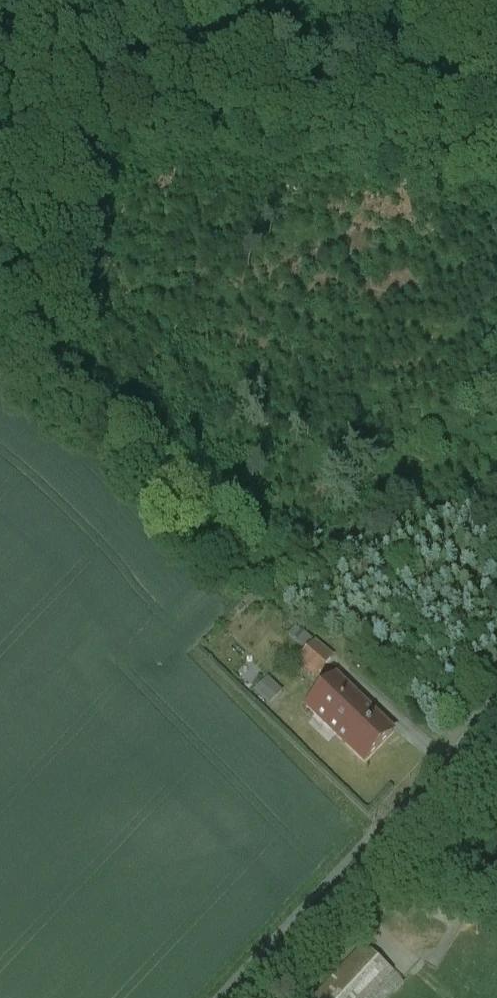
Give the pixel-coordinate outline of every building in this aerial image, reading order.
[(332,659),(313,643),(298,661),(316,677),(332,659)] [(254,690),(269,703),(281,689),(266,676),(254,690)] [(347,690),(338,700),(326,688),(307,707),(308,709),(309,708),(336,734),(364,706),(347,690)] [(336,734),(336,735),(364,762),(392,733),(364,706),(336,734)] [(317,997),(369,997),(392,973),(365,947),(317,997)]
